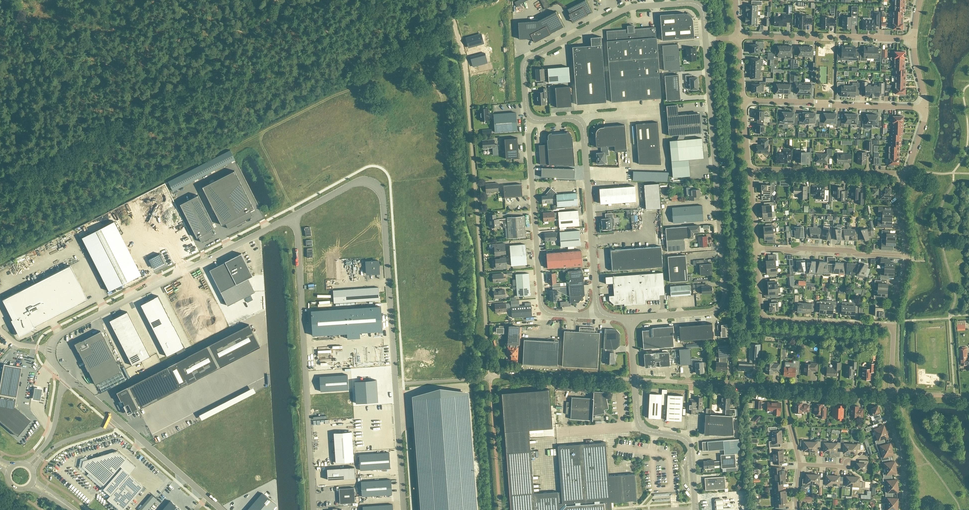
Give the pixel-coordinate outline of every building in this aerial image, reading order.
[(571,18),(581,18),(585,16),(586,16),(587,15),(592,12),(585,0),(568,9),(570,14),(569,14),(569,15),(570,15),(571,18)] [(747,11),(758,11),(758,5),(762,5),(762,1),(752,1),(752,5),(747,5),(747,6),(746,6),(746,11),(747,11)] [(538,21),(518,22),(519,39),(533,38),(542,38),(549,34),(549,35),(550,34),(550,33),(559,29),(564,27),(556,11),(538,21)] [(863,20),(862,30),(875,30),(876,26),(879,26),(880,12),(874,12),(874,20),(871,20),(871,18),(863,18),(863,20)] [(684,13),(674,14),(660,15),(662,40),(694,38),(693,22),(693,21),(693,20),(692,19),(692,18),(691,17),(691,16),(688,14),(686,13),(684,13)] [(842,28),(851,28),(852,20),(855,20),(856,13),(852,13),(851,17),(843,17),(842,28)] [(790,15),(783,15),(782,17),(774,17),(774,26),(779,26),(779,25),(781,25),(781,26),(786,26),(786,22),(790,22),(790,15)] [(806,28),(806,25),(811,25),(811,17),(811,16),(806,16),(798,15),(798,19),(795,19),(795,24),(798,24),(798,28),(806,28)] [(758,24),(758,18),(758,17),(746,17),(745,22),(746,22),(746,24),(755,24),(755,26),(758,26),(758,24)] [(829,25),(835,26),(835,19),(829,19),(829,17),(822,17),(822,24),(821,24),(821,27),(822,27),(822,28),(829,28),(829,25)] [(609,66),(609,71),(611,102),(661,98),(657,37),(656,37),(655,27),(634,29),(634,26),(628,26),(628,29),(607,31),(607,41),(609,66)] [(480,35),(466,39),(468,47),(482,43),(480,35)] [(604,72),(609,71),(609,66),(604,67),(602,44),(602,45),(601,37),(594,37),(591,40),(592,45),(572,47),(577,105),(606,102),(604,72)] [(753,44),(753,45),(749,45),(749,52),(759,53),(760,46),(764,46),(764,41),(756,41),(756,45),(753,44)] [(678,44),(662,46),(664,70),(680,69),(678,44)] [(843,45),(844,45),(844,46),(842,46),(842,50),(841,50),(837,50),(837,60),(848,60),(848,45),(843,45)] [(848,45),(848,60),(859,60),(859,52),(856,52),(855,51),(855,47),(853,46),(853,45),(848,45)] [(867,58),(870,58),(871,47),(870,47),(870,46),(866,46),(866,47),(864,47),(864,53),(863,53),(860,53),(860,61),(867,61),(867,58)] [(871,47),(870,58),(874,58),(874,61),(881,62),(881,54),(878,54),(877,53),(877,47),(875,47),(875,46),(872,46),(872,47),(871,47)] [(693,61),(693,60),(696,60),(695,48),(686,49),(687,61),(690,61),(693,61)] [(473,60),(473,71),(482,71),(482,59),(473,60)] [(548,79),(548,83),(570,81),(568,67),(547,68),(548,74),(548,79)] [(544,79),(548,79),(548,74),(544,75),(544,69),(543,69),(543,68),(538,68),(539,69),(536,69),(537,80),(544,80),(544,79)] [(680,99),(679,74),(665,75),(667,100),(680,99)] [(693,89),(693,90),(697,90),(697,89),(698,89),(697,77),(692,78),(691,75),(686,75),(686,81),(690,81),(691,89),(693,89)] [(757,93),(758,92),(761,92),(761,91),(764,91),(764,85),(765,85),(765,82),(759,82),(759,85),(751,84),(751,92),(755,92),(755,93),(757,93)] [(847,96),(848,96),(848,85),(844,85),(844,82),(837,82),(837,89),(841,90),(841,96),(843,96),(843,97),(847,97),(847,96)] [(852,85),(848,85),(848,96),(849,96),(849,97),(853,97),(853,96),(855,97),(855,91),(856,90),(859,90),(859,83),(853,82),(852,85)] [(869,97),(872,97),(872,85),(868,85),(868,82),(861,82),(861,92),(865,92),(865,96),(869,96),(869,97)] [(878,85),(872,85),(872,97),(875,97),(879,97),(879,93),(881,93),(881,91),(884,91),(884,83),(878,83),(878,85)] [(556,107),(572,106),(570,86),(555,87),(557,107),(556,107)] [(541,92),(536,92),(537,105),(546,104),(545,94),(547,94),(546,88),(540,88),(541,92)] [(677,105),(666,106),(667,116),(669,136),(679,135),(686,134),(701,133),(700,118),(699,114),(696,114),(696,113),(688,114),(687,114),(678,115),(677,105)] [(480,109),(481,121),(489,120),(488,108),(480,109)] [(770,116),(764,116),(764,111),(759,111),(759,110),(756,110),(756,111),(755,111),(754,116),(755,116),(755,119),(757,119),(757,122),(766,122),(769,122),(770,116)] [(516,112),(494,114),(495,132),(517,130),(516,112)] [(782,112),(782,119),(779,119),(779,125),(785,125),(785,124),(788,124),(788,112),(782,112)] [(788,112),(788,124),(794,124),(794,125),(797,125),(797,119),(794,119),(794,112),(788,112)] [(809,124),(809,113),(803,112),(802,119),(799,119),(799,125),(805,125),(805,124),(809,124)] [(809,113),(809,124),(815,125),(815,126),(818,126),(818,120),(815,120),(816,113),(809,113)] [(826,124),(830,124),(830,113),(824,113),(823,120),(819,120),(819,126),(825,126),(826,126),(826,124)] [(833,126),(834,126),(840,126),(840,120),(836,120),(837,113),(830,113),(830,124),(830,125),(833,125),(833,126)] [(847,123),(851,123),(851,114),(845,114),(844,121),(841,120),(841,126),(847,127),(847,123)] [(851,114),(851,123),(851,125),(854,125),(854,127),(860,127),(860,121),(857,121),(858,114),(851,114)] [(872,124),(872,114),(866,114),(866,121),(863,121),(863,127),(866,127),(866,124),(872,124)] [(872,114),(872,124),(878,124),(878,128),(881,128),(881,122),(878,122),(878,115),(872,114)] [(636,124),(639,164),(661,164),(658,122),(636,124)] [(756,134),(760,134),(760,133),(765,133),(765,125),(766,125),(766,122),(757,122),(757,125),(756,125),(756,128),(755,128),(755,132),(756,132),(756,134)] [(615,152),(627,151),(625,125),(604,126),(604,127),(602,127),(601,127),(600,128),(599,128),(598,129),(597,130),(596,131),(596,132),(596,133),(596,134),(596,136),(595,136),(596,147),(614,146),(615,152)] [(575,165),(573,148),(572,137),(571,135),(571,134),(571,133),(570,133),(570,132),(569,132),(568,132),(567,132),(567,133),(552,134),(552,133),(551,133),(550,133),(549,133),(549,134),(548,135),(548,136),(548,137),(548,139),(547,139),(548,150),(539,151),(540,165),(575,165)] [(677,140),(670,141),(672,168),(672,173),(673,175),(673,177),(690,176),(689,163),(686,164),(685,160),(689,159),(704,158),(702,138),(683,140),(686,134),(679,135),(677,140)] [(504,139),(506,159),(519,158),(518,138),(504,139)] [(768,145),(768,139),(761,139),(761,145),(757,145),(757,148),(756,149),(756,151),(757,152),(756,153),(757,153),(758,154),(760,154),(761,153),(768,153),(768,145)] [(494,140),(483,140),(483,148),(492,148),(493,155),(498,155),(498,145),(495,145),(494,140)] [(827,149),(827,154),(816,154),(815,162),(820,162),(822,162),(827,162),(827,158),(831,158),(831,149),(827,149)] [(235,160),(230,150),(168,181),(173,191),(235,160)] [(597,153),(598,164),(599,164),(599,165),(603,164),(603,163),(605,163),(604,155),(609,155),(608,150),(608,152),(597,153)] [(783,150),(783,153),(776,153),(776,163),(787,163),(787,159),(787,157),(791,157),(791,150),(783,150)] [(801,154),(796,153),(796,161),(801,161),(801,163),(801,161),(803,162),(803,163),(807,163),(808,163),(808,153),(801,152),(801,154)] [(866,157),(866,152),(858,152),(857,163),(865,164),(865,157),(866,157)] [(851,162),(851,154),(837,154),(837,158),(837,159),(837,164),(844,164),(844,161),(847,162),(851,162)] [(558,178),(558,168),(542,168),(541,177),(558,178)] [(575,169),(558,168),(558,178),(574,178),(575,169)] [(235,171),(203,187),(222,225),(226,223),(228,229),(236,225),(237,226),(246,221),(245,220),(253,216),(250,211),(254,209),(235,171)] [(498,183),(486,184),(487,192),(498,191),(498,183)] [(659,183),(644,184),(646,209),(661,208),(659,183)] [(522,184),(504,186),(505,198),(523,196),(522,184)] [(775,185),(771,185),(762,185),(762,189),(762,193),(764,193),(764,196),(761,196),(762,200),(773,200),(773,197),(770,197),(770,194),(775,190),(775,185)] [(635,186),(600,189),(600,201),(603,204),(636,201),(635,186)] [(799,198),(807,199),(807,186),(799,186),(799,187),(794,187),(793,194),(799,194),(799,198)] [(828,202),(829,190),(825,190),(825,186),(812,186),(811,194),(816,194),(816,199),(823,199),(823,201),(828,202)] [(691,187),(686,187),(687,195),(689,195),(689,196),(689,200),(699,200),(699,196),(701,196),(701,193),(700,193),(700,189),(692,190),(691,187)] [(841,191),(842,187),(834,187),(834,197),(838,197),(838,201),(845,201),(845,191),(841,191)] [(857,204),(864,204),(864,193),(860,193),(860,187),(851,187),(851,199),(857,199),(857,204)] [(546,196),(542,196),(543,203),(553,202),(552,197),(556,193),(551,188),(551,189),(548,193),(548,194),(546,196)] [(891,188),(886,188),(885,191),(879,190),(879,191),(878,191),(878,189),(873,189),(873,194),(878,194),(879,194),(879,199),(884,200),(884,199),(891,199),(891,195),(890,195),(891,188)] [(577,193),(557,194),(558,207),(578,205),(577,193)] [(198,195),(180,204),(197,238),(199,237),(202,242),(214,236),(212,230),(215,229),(198,195)] [(774,205),(773,202),(764,203),(764,205),(762,206),(762,210),(762,212),(772,211),(771,205),(774,205)] [(702,205),(672,208),(673,223),(703,221),(702,205)] [(878,214),(881,214),(881,217),(892,217),(892,208),(879,207),(878,214)] [(543,213),(544,221),(555,220),(559,220),(559,227),(579,225),(578,210),(558,212),(554,213),(554,212),(543,213)] [(774,211),(772,211),(762,212),(762,214),(763,214),(763,219),(765,218),(765,221),(772,221),(772,217),(774,216),(775,216),(774,211)] [(614,226),(615,226),(614,218),(613,218),(613,213),(605,214),(606,219),(602,219),(602,220),(601,220),(601,223),(602,223),(602,229),(604,229),(604,230),(607,230),(607,229),(614,228),(614,226)] [(496,214),(489,215),(490,227),(491,227),(492,228),(494,228),(495,227),(500,226),(499,221),(502,221),(502,223),(503,223),(504,227),(505,228),(508,228),(509,238),(526,237),(524,216),(507,218),(507,219),(499,219),(496,219),(496,214)] [(891,227),(891,224),(892,217),(881,217),(881,220),(878,220),(878,227),(891,227)] [(141,275),(114,221),(82,238),(109,291),(141,275)] [(773,227),(772,223),(765,223),(766,226),(764,227),(764,231),(764,233),(773,232),(773,233),(776,232),(775,227),(773,227)] [(841,240),(841,239),(842,229),(842,224),(837,224),(837,226),(835,225),(835,227),(833,227),(833,234),(836,234),(837,240),(841,240)] [(666,228),(667,240),(684,238),(693,238),(693,232),(700,232),(699,225),(666,228)] [(811,238),(815,239),(816,225),(813,225),(813,227),(809,227),(809,228),(807,228),(807,237),(811,237),(811,238)] [(818,225),(816,225),(815,239),(819,239),(819,237),(823,238),(823,228),(817,228),(818,225)] [(827,239),(828,234),(832,234),(832,227),(823,226),(823,228),(823,238),(823,239),(827,239)] [(792,235),(795,235),(795,238),(799,238),(799,236),(804,236),(803,227),(801,227),(794,227),(795,230),(792,230),(792,236),(792,235)] [(847,229),(842,229),(841,239),(845,239),(845,240),(849,240),(850,227),(847,227),(847,229)] [(850,227),(849,240),(853,241),(853,239),(857,239),(858,231),(855,230),(856,230),(851,229),(852,227),(850,227)] [(872,238),(872,236),(870,228),(861,230),(861,231),(859,231),(861,240),(865,239),(865,240),(869,240),(869,239),(872,238)] [(556,232),(545,233),(545,241),(556,240),(560,239),(561,247),(581,245),(580,230),(560,232),(556,233),(556,232)] [(886,239),(896,240),(896,234),(889,234),(889,231),(882,230),(882,236),(886,236),(886,239)] [(765,240),(767,239),(767,243),(775,243),(775,238),(774,239),(773,233),(773,232),(764,233),(764,235),(765,240)] [(699,247),(707,246),(706,236),(698,237),(699,247)] [(685,250),(684,238),(667,240),(667,252),(685,250)] [(895,245),(896,240),(886,239),(882,239),(881,248),(888,249),(893,249),(893,245),(895,245)] [(505,243),(493,244),(493,248),(495,248),(495,255),(500,255),(500,254),(506,253),(505,243)] [(510,245),(511,256),(528,254),(526,252),(525,244),(510,245)] [(611,250),(612,270),(663,266),(661,246),(611,250)] [(582,265),(581,250),(546,253),(548,268),(582,265)] [(0,284),(0,295),(2,300),(12,319),(10,320),(18,336),(35,328),(34,327),(87,300),(70,265),(63,252),(0,284)] [(165,263),(160,253),(149,259),(154,268),(165,263)] [(226,262),(210,270),(221,292),(228,306),(255,292),(248,278),(253,276),(242,254),(225,262),(226,262)] [(526,256),(528,254),(511,256),(512,266),(527,264),(526,256)] [(688,280),(689,280),(689,281),(692,280),(692,277),(689,277),(687,277),(686,255),(668,256),(670,282),(688,280)] [(776,267),(775,261),(777,260),(776,255),(768,255),(769,261),(766,261),(767,265),(766,265),(766,267),(776,267)] [(496,265),(494,265),(494,269),(507,268),(506,257),(500,258),(500,259),(495,259),(496,265)] [(885,269),(894,269),(894,263),(890,263),(890,259),(881,259),(880,269),(885,269)] [(693,265),(696,265),(696,267),(700,267),(700,275),(712,274),(711,263),(704,264),(704,260),(696,260),(693,261),(693,265)] [(801,262),(801,260),(793,261),(794,272),(804,271),(803,270),(806,270),(805,261),(801,262)] [(379,273),(379,261),(366,261),(367,274),(377,273),(379,273)] [(815,275),(815,263),(815,261),(811,261),(811,262),(807,262),(807,272),(808,272),(808,274),(815,275)] [(819,263),(815,263),(815,275),(823,275),(823,262),(819,261),(819,263)] [(827,262),(823,262),(823,275),(823,276),(831,277),(831,273),(831,263),(828,263),(827,262)] [(835,264),(831,263),(831,273),(839,274),(839,262),(835,262),(835,264)] [(843,263),(839,262),(839,274),(847,274),(847,264),(843,264),(843,263)] [(847,263),(847,264),(847,274),(853,274),(855,274),(855,273),(855,265),(851,264),(851,263),(847,263)] [(864,265),(860,264),(857,272),(859,273),(857,276),(863,278),(864,275),(867,277),(870,269),(867,268),(868,265),(864,264),(864,265)] [(769,277),(776,276),(776,267),(766,267),(767,269),(767,274),(769,274),(769,277)] [(894,276),(894,269),(885,269),(884,272),(881,272),(880,279),(887,279),(887,275),(894,276)] [(560,286),(569,285),(569,286),(584,285),(583,273),(582,273),(582,270),(568,271),(569,282),(560,283),(560,286)] [(517,285),(530,284),(529,273),(516,274),(517,285)] [(556,283),(555,273),(548,274),(549,284),(552,284),(553,286),(560,286),(560,283),(556,283)] [(645,304),(645,300),(660,299),(660,295),(665,295),(664,285),(663,273),(606,277),(606,284),(611,284),(611,286),(613,286),(614,296),(609,296),(609,300),(614,305),(624,304),(624,306),(645,304)] [(493,275),(493,282),(504,282),(503,274),(493,275)] [(768,288),(777,288),(777,287),(777,278),(770,279),(770,282),(768,282),(768,286),(768,288)] [(881,283),(881,280),(875,280),(875,286),(878,286),(878,289),(887,290),(888,284),(881,283)] [(530,284),(517,285),(517,296),(531,295),(530,284)] [(702,287),(702,294),(712,293),(712,290),(713,290),(713,288),(712,287),(712,286),(704,287),(703,284),(696,284),(697,288),(702,287)] [(561,291),(570,295),(570,303),(578,302),(585,295),(584,285),(569,286),(561,287),(561,290),(561,291)] [(670,286),(670,291),(671,296),(691,295),(690,285),(670,286)] [(378,287),(333,290),(334,303),(379,300),(378,287)] [(561,290),(561,287),(553,287),(553,290),(549,291),(550,301),(558,300),(557,290),(561,290)] [(771,298),(778,297),(778,293),(780,293),(780,287),(777,287),(777,288),(768,288),(768,290),(769,295),(771,295),(771,298)] [(887,296),(887,290),(878,289),(878,293),(874,293),(874,299),(880,299),(880,296),(887,296)] [(505,290),(494,290),(495,298),(505,298),(505,290)] [(804,312),(805,303),(798,303),(799,295),(795,295),(794,310),(798,310),(798,312),(802,312),(804,312)] [(184,347),(158,296),(140,305),(166,356),(184,347)] [(770,311),(779,311),(778,299),(771,300),(771,303),(769,303),(770,307),(770,311)] [(824,313),(826,314),(827,301),(820,300),(820,301),(817,301),(816,311),(820,311),(820,313),(824,313)] [(827,301),(826,314),(828,314),(828,313),(832,314),(833,312),(836,312),(836,301),(827,301)] [(846,314),(846,315),(848,315),(849,302),(842,302),(842,305),(839,305),(839,312),(842,312),(841,314),(846,314)] [(848,315),(850,315),(854,315),(855,313),(858,313),(858,306),(855,306),(855,302),(849,302),(848,315)] [(814,304),(805,303),(804,312),(806,312),(810,312),(811,311),(814,311),(814,304)] [(882,307),(882,304),(876,303),(875,316),(884,316),(884,312),(884,308),(882,307)] [(506,304),(495,304),(496,312),(506,311),(506,304)] [(531,305),(511,307),(512,318),(532,316),(531,305)] [(381,306),(312,311),(313,335),(348,333),(348,339),(361,338),(360,332),(383,331),(381,306)] [(109,321),(132,366),(150,356),(127,312),(109,321)] [(679,326),(680,341),(713,338),(712,323),(679,326)] [(727,324),(726,324),(726,323),(725,323),(724,323),(723,323),(722,324),(721,325),(722,331),(718,331),(718,337),(728,336),(728,332),(729,332),(729,328),(727,328),(727,324)] [(121,401),(122,401),(125,405),(123,406),(128,415),(139,409),(179,388),(187,384),(260,347),(249,324),(176,362),(168,366),(127,387),(116,392),(121,401)] [(499,328),(499,332),(504,333),(509,333),(509,343),(511,343),(511,347),(507,347),(507,353),(510,353),(510,354),(511,355),(511,360),(506,360),(506,363),(518,364),(518,347),(517,347),(517,346),(517,344),(519,344),(520,327),(510,326),(510,327),(507,326),(499,325),(499,328)] [(642,330),(644,349),(674,346),(673,334),(674,334),(673,326),(643,328),(643,329),(643,330),(642,330)] [(563,366),(598,368),(600,333),(595,333),(595,328),(580,327),(579,332),(564,331),(563,366)] [(606,362),(603,362),(603,363),(614,364),(615,359),(614,359),(614,352),(614,349),(615,349),(620,346),(620,334),(617,329),(605,329),(604,349),(606,349),(606,352),(606,362)] [(86,368),(87,371),(88,371),(95,385),(97,383),(121,371),(100,331),(94,334),(75,344),(81,357),(85,364),(84,365),(86,368)] [(524,339),(523,364),(557,366),(559,341),(524,339)] [(750,363),(738,363),(738,370),(745,370),(745,371),(750,371),(750,369),(753,369),(753,363),(753,359),(760,359),(760,344),(750,344),(750,359),(750,363)] [(716,363),(716,368),(716,370),(722,371),(722,370),(726,370),(727,363),(726,363),(727,357),(730,357),(729,345),(718,346),(719,358),(720,358),(720,363),(717,362),(716,364),(716,363)] [(966,365),(966,370),(968,370),(968,359),(967,359),(967,348),(966,348),(966,347),(962,347),(962,349),(959,349),(961,366),(966,365)] [(704,372),(703,367),(705,366),(706,366),(705,363),(705,362),(703,362),(698,362),(698,358),(691,359),(690,349),(679,350),(680,365),(691,364),(692,369),(696,369),(696,373),(704,372)] [(670,366),(669,352),(644,354),(645,368),(670,366)] [(793,368),(784,367),(784,376),(791,376),(791,377),(795,377),(795,368),(799,369),(800,361),(794,360),(793,368)] [(827,367),(826,376),(837,376),(837,369),(840,370),(841,363),(833,362),(833,367),(827,367)] [(845,377),(847,377),(847,378),(848,379),(850,379),(851,378),(851,377),(853,377),(853,369),(856,369),(857,362),(851,362),(851,366),(846,366),(845,377)] [(766,363),(766,373),(773,374),(773,371),(779,371),(780,364),(773,364),(773,363),(766,363)] [(804,375),(811,375),(811,371),(812,371),(817,371),(818,363),(811,363),(811,364),(805,364),(804,375)] [(30,420),(15,407),(21,367),(4,364),(0,386),(0,421),(17,435),(30,420)] [(863,369),(862,379),(870,379),(870,372),(873,372),(874,364),(869,364),(869,369),(863,369)] [(348,375),(320,376),(321,391),(349,390),(348,375)] [(377,380),(355,381),(356,403),(378,402),(377,380)] [(42,390),(35,388),(33,400),(40,401),(42,390)] [(550,389),(502,393),(506,452),(531,450),(529,429),(553,428),(550,389)] [(593,415),(604,413),(605,412),(604,409),(609,408),(605,391),(594,391),(593,398),(592,398),(572,397),(571,408),(571,410),(570,419),(593,420),(593,415)] [(466,394),(435,396),(436,406),(423,407),(424,427),(418,427),(424,509),(474,509),(466,394)] [(649,394),(647,417),(661,418),(662,394),(649,394)] [(668,395),(667,415),(666,420),(681,421),(683,395),(668,395)] [(695,400),(690,399),(689,413),(695,414),(695,407),(702,408),(703,398),(701,397),(701,396),(698,396),(697,397),(696,397),(695,400)] [(735,409),(729,409),(730,398),(722,398),(722,408),(726,409),(725,415),(733,416),(735,416),(735,409)] [(767,410),(773,411),(773,415),(780,415),(780,411),(781,403),(768,402),(767,410)] [(809,412),(809,405),(805,405),(802,405),(802,403),(795,403),(794,413),(802,413),(802,411),(809,412)] [(826,407),(823,407),(823,404),(815,404),(815,409),(814,410),(814,412),(815,413),(815,414),(819,414),(818,418),(826,418),(826,407)] [(843,420),(843,405),(837,405),(837,407),(833,407),(833,413),(832,414),(833,415),(833,417),(837,417),(836,420),(843,420)] [(849,416),(851,416),(863,417),(863,409),(859,409),(859,406),(851,406),(851,407),(849,407),(849,416)] [(874,425),(881,422),(880,419),(880,418),(881,417),(879,413),(880,413),(878,406),(874,407),(873,406),(870,406),(871,411),(870,411),(872,416),(873,416),(875,421),(873,422),(874,425)] [(704,435),(709,435),(725,436),(734,435),(733,416),(725,415),(705,414),(705,428),(704,435)] [(874,429),(876,435),(886,431),(883,425),(879,427),(874,429)] [(771,431),(772,437),(782,436),(781,430),(776,431),(776,427),(768,427),(768,431),(771,431)] [(875,441),(876,444),(884,442),(883,439),(887,437),(886,431),(876,435),(878,440),(875,441)] [(342,437),(334,438),(336,463),(354,462),(352,432),(342,432),(342,437)] [(769,441),(770,447),(776,447),(776,443),(782,443),(782,436),(772,437),(772,441),(769,441)] [(815,451),(816,451),(817,447),(820,447),(821,439),(817,438),(814,441),(814,442),(811,442),(810,451),(815,451)] [(824,447),(824,452),(825,452),(830,452),(830,443),(826,443),(826,440),(821,439),(820,447),(824,447)] [(841,442),(840,448),(844,448),(844,453),(845,453),(850,453),(850,444),(844,444),(844,439),(841,439),(841,442)] [(702,448),(702,447),(703,451),(724,449),(723,440),(702,442),(702,446),(702,448)] [(804,446),(804,451),(805,451),(810,451),(811,442),(804,442),(804,440),(801,440),(800,446),(804,446)] [(511,509),(605,509),(612,509),(612,502),(637,500),(635,474),(609,476),(606,442),(577,444),(577,443),(572,443),(572,445),(558,446),(561,492),(558,492),(558,491),(534,493),(531,458),(531,452),(531,450),(506,452),(511,509)] [(837,443),(830,443),(830,452),(835,453),(835,452),(836,452),(837,448),(840,448),(841,442),(837,442),(837,443)] [(876,444),(876,447),(879,452),(892,449),(890,443),(885,445),(884,442),(876,444)] [(855,453),(856,453),(857,449),(860,449),(861,443),(857,443),(857,444),(850,444),(850,453),(855,454),(855,453)] [(773,457),(783,456),(783,450),(776,450),(776,447),(770,447),(769,448),(770,453),(773,453),(773,457)] [(882,460),(888,459),(888,456),(893,455),(892,449),(879,452),(881,460),(882,460)] [(107,499),(120,509),(123,509),(143,487),(129,474),(127,469),(132,464),(135,467),(136,467),(117,451),(83,461),(82,466),(105,486),(103,489),(110,495),(107,499)] [(389,452),(359,454),(360,470),(390,468),(389,452)] [(726,468),(736,467),(735,457),(735,453),(721,455),(721,458),(721,461),(714,461),(714,460),(710,460),(710,461),(704,461),(704,468),(714,468),(714,466),(721,465),(722,468),(726,468)] [(784,463),(783,456),(773,457),(774,461),(770,462),(771,467),(778,467),(777,463),(784,463)] [(889,462),(888,459),(882,460),(883,463),(883,469),(885,468),(885,469),(896,467),(894,461),(889,462)] [(860,463),(857,463),(857,464),(856,464),(856,469),(856,470),(865,470),(866,464),(868,464),(868,460),(860,460),(860,463)] [(355,467),(327,469),(328,480),(356,478),(355,467)] [(781,467),(778,467),(772,467),(773,477),(785,476),(784,470),(782,470),(781,467)] [(896,467),(885,469),(886,472),(883,473),(884,478),(883,478),(891,477),(891,474),(896,473),(896,467)] [(806,474),(806,479),(803,478),(802,487),(806,487),(808,485),(809,483),(812,484),(813,474),(808,474),(806,474)] [(819,487),(822,487),(823,479),(819,479),(819,475),(818,475),(813,474),(812,484),(819,484),(819,487)] [(826,484),(832,485),(833,475),(828,475),(827,475),(826,480),(823,479),(822,487),(822,488),(822,485),(826,486),(826,484)] [(838,476),(833,475),(832,485),(839,485),(839,486),(842,487),(843,478),(841,478),(839,477),(839,476),(838,476)] [(725,476),(705,478),(705,483),(706,490),(723,489),(726,489),(725,476)] [(785,483),(785,476),(773,477),(774,487),(783,487),(782,483),(785,483)] [(846,485),(852,486),(853,476),(848,476),(846,476),(846,478),(844,478),(843,478),(842,487),(842,488),(845,488),(845,487),(846,487),(846,485)] [(862,488),(863,482),(859,481),(859,477),(858,477),(853,476),(852,486),(859,486),(859,487),(862,488)] [(891,477),(883,478),(883,481),(885,481),(885,486),(898,486),(897,480),(891,480),(891,477)] [(361,482),(362,497),(392,495),(391,480),(361,482)] [(898,486),(885,486),(884,486),(885,491),(885,492),(886,492),(886,495),(892,495),(892,492),(897,492),(898,486)] [(786,496),(786,490),(783,491),(783,487),(774,487),(773,487),(773,494),(776,494),(776,497),(786,496)] [(354,488),(339,489),(340,504),(355,503),(354,488)] [(248,509),(272,509),(276,505),(263,493),(248,509)] [(887,500),(887,503),(887,504),(898,504),(897,498),(892,498),(892,495),(886,495),(886,498),(884,498),(884,500),(887,500)] [(787,502),(786,496),(776,497),(777,500),(774,500),(774,507),(775,507),(784,506),(784,503),(787,502)] [(731,508),(723,508),(723,499),(716,500),(717,509),(731,509),(731,508)] [(170,501),(163,509),(181,509),(170,501)]
